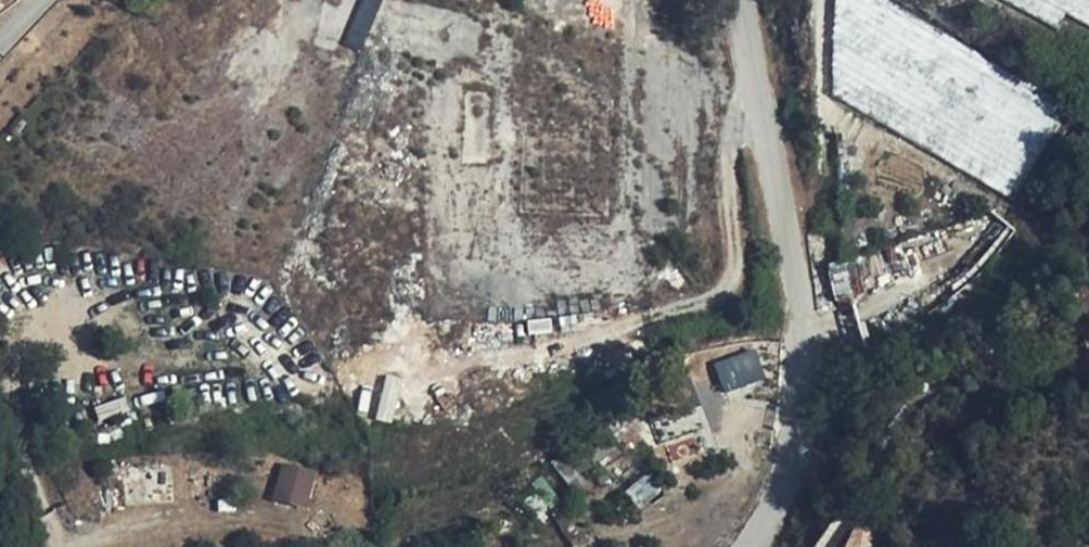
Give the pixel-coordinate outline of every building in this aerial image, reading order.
[(900,0),(842,0),(838,95),(1014,197),(1075,103),(900,0)] [(1050,14),(1055,6),(1088,24),(1088,0),(1025,0),(1050,14)] [(727,397),(759,383),(760,372),(759,360),(755,349),(713,366),(727,397)] [(760,372),(759,383),(768,380),(759,360),(760,372)] [(622,449),(607,427),(579,446),(595,467),(622,449)] [(282,462),(276,499),(312,505),(317,467),(282,462)]
